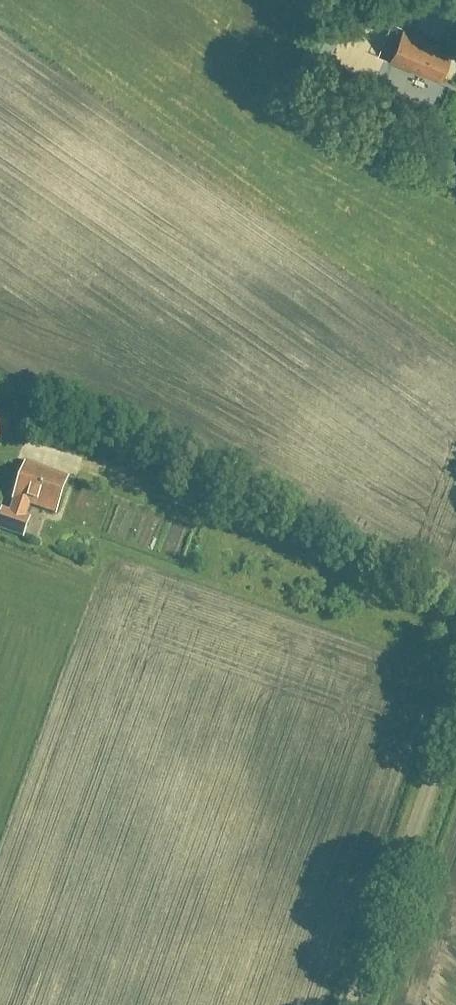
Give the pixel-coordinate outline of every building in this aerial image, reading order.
[(405,28),(405,29),(389,64),(410,73),(411,69),(439,82),(452,52),(422,40),(424,37),(405,28)] [(68,478),(26,464),(9,512),(3,509),(0,519),(0,529),(23,537),(30,519),(26,517),(30,505),(55,514),(68,478)]
